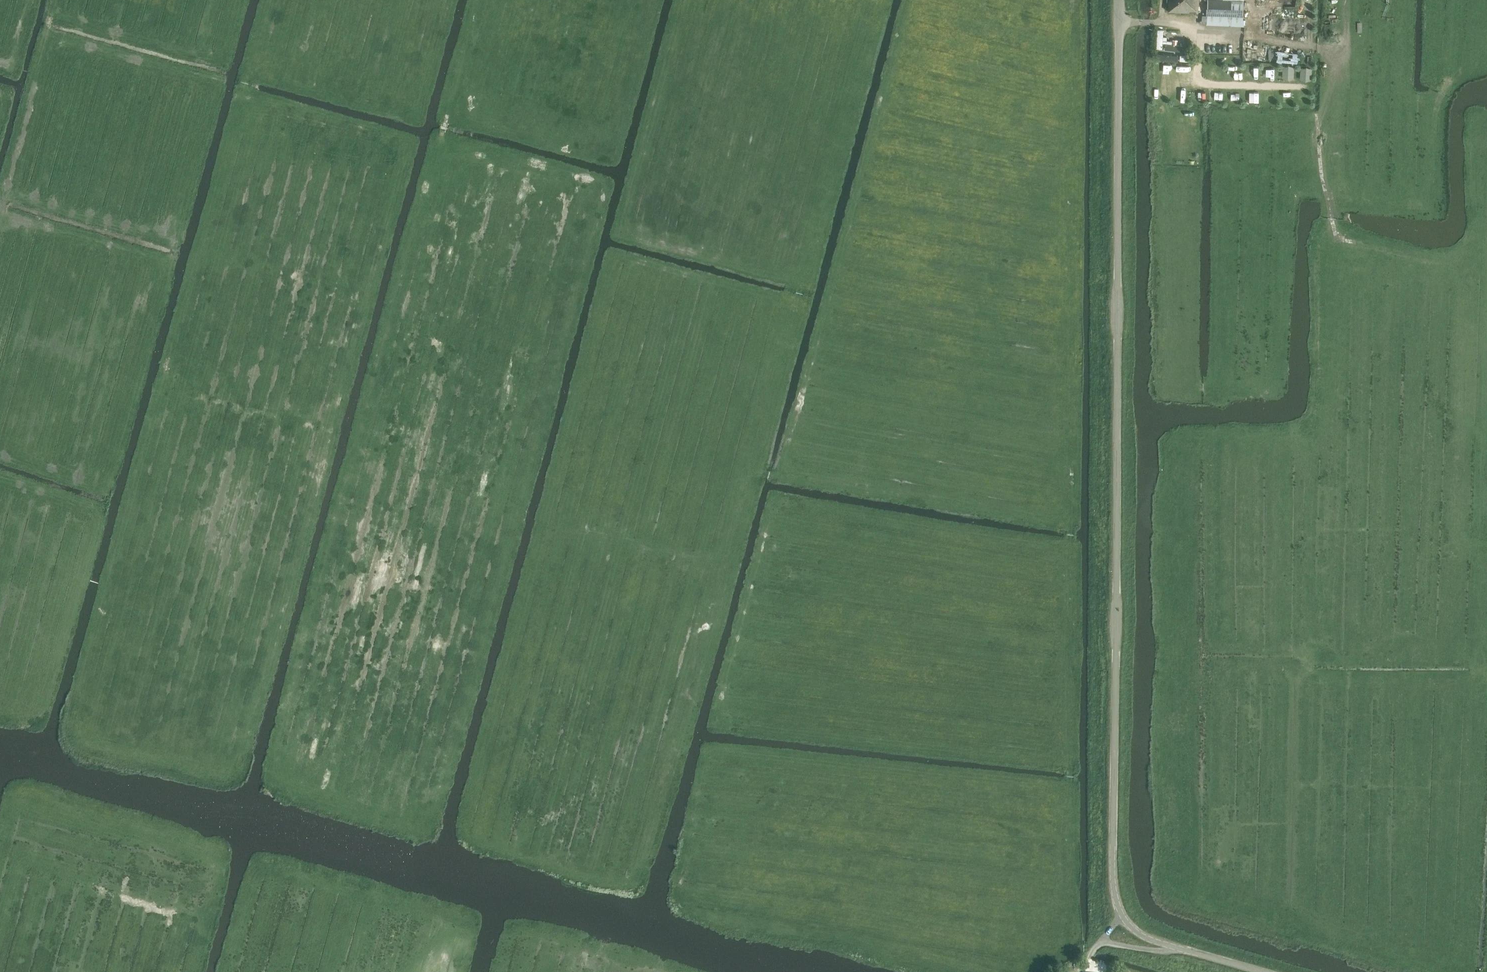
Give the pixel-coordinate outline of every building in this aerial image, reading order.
[(1168,12),(1199,12),(1199,0),(1168,0),(1168,12)] [(1206,24),(1244,26),(1245,26),(1245,20),(1244,20),(1244,0),(1207,0),(1206,24)] [(1165,43),(1165,49),(1181,51),(1182,45),(1165,43)] [(1270,49),(1269,59),(1295,61),(1295,60),(1299,61),(1300,51),(1270,49)] [(1295,66),(1284,65),(1283,77),(1294,78),(1295,66)]
